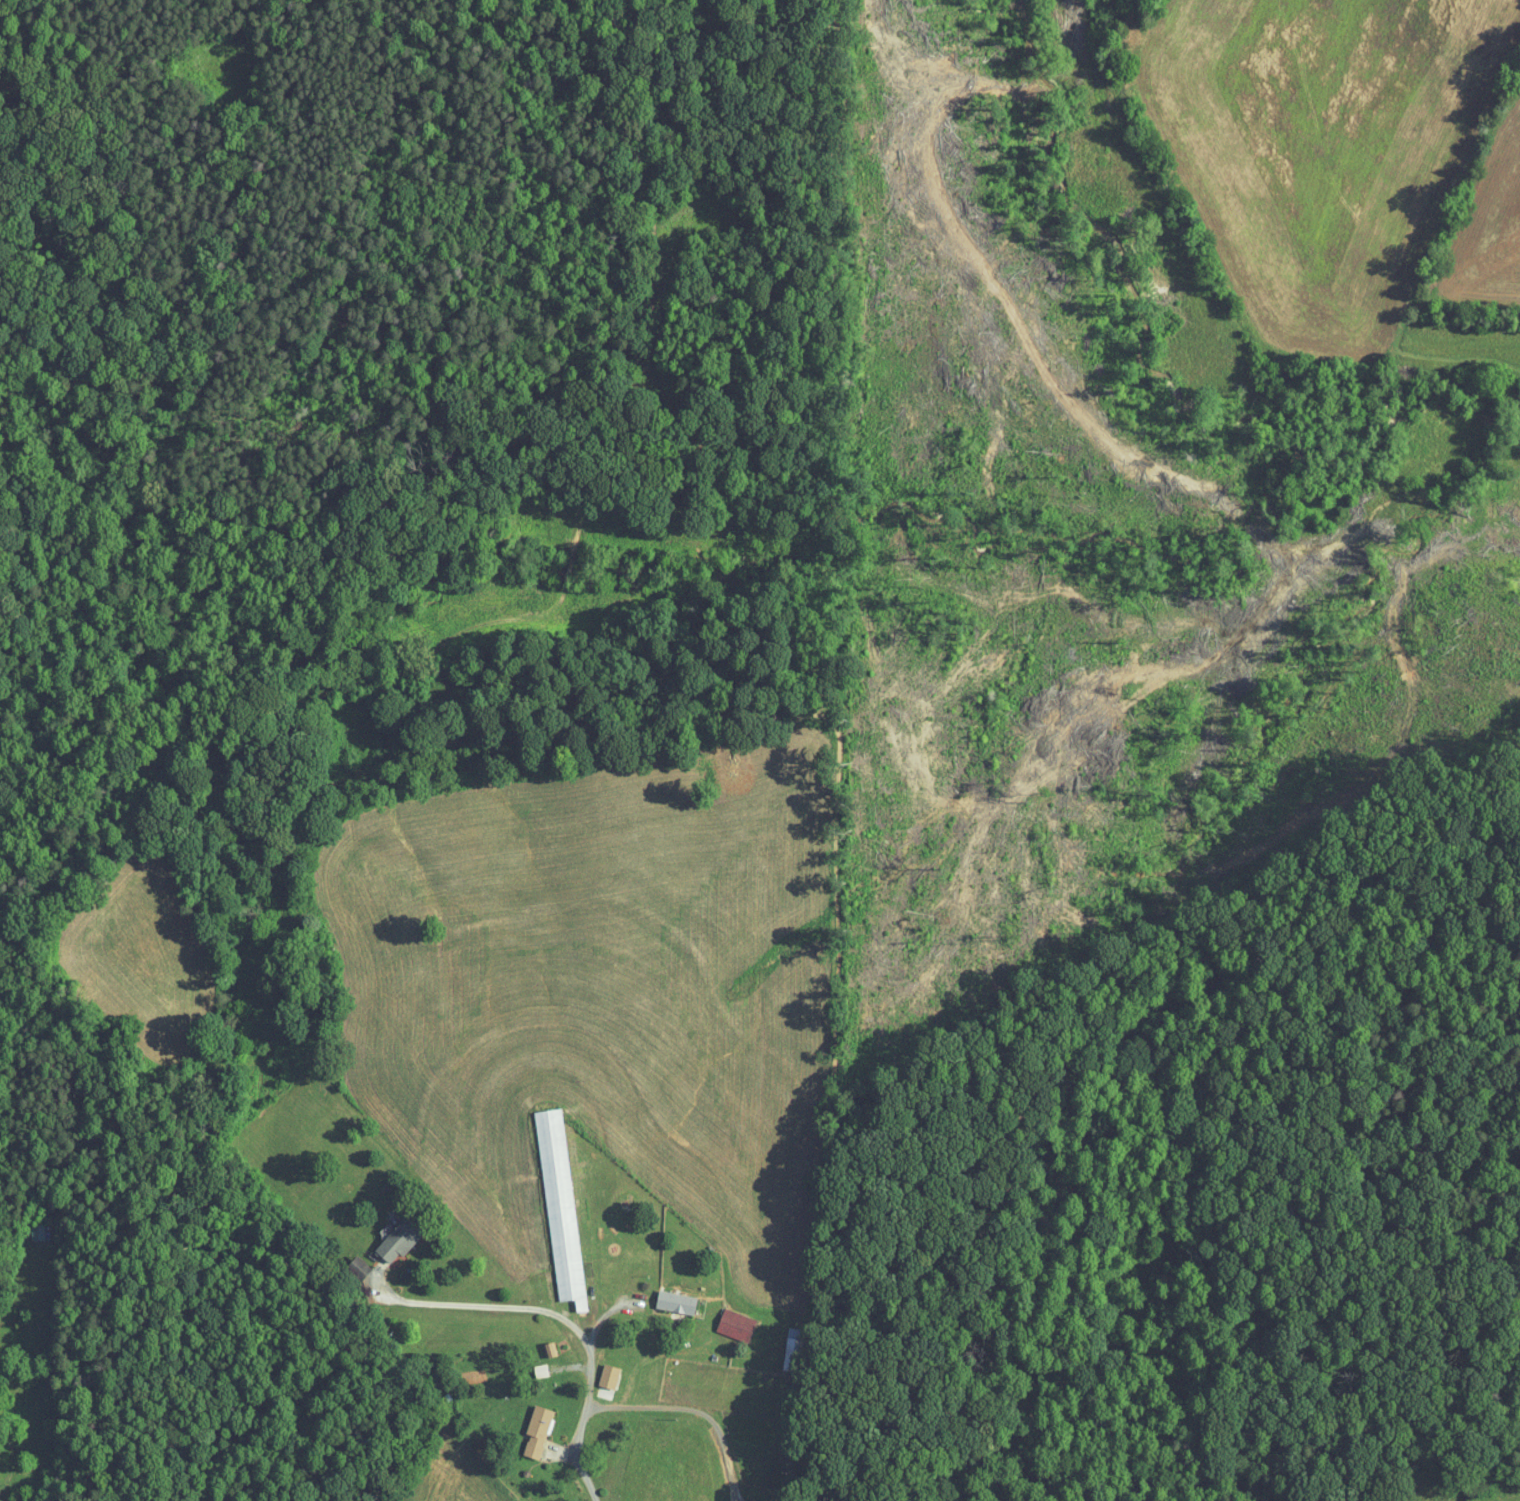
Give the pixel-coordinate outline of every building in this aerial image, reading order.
[(534,1111),(558,1302),(575,1300),(577,1311),(587,1310),(562,1108),(534,1111)] [(397,1228),(388,1221),(354,1262),(368,1273),(382,1255),(392,1263),(400,1253),(404,1257),(427,1229),(409,1214),(397,1228)] [(656,1307),(695,1315),(699,1297),(660,1289),(656,1307)] [(758,1319),(725,1308),(717,1331),(750,1343),(758,1319)] [(802,1372),(804,1329),(787,1328),(785,1371),(802,1372)] [(545,1358),(557,1356),(554,1342),(543,1344),(545,1358)] [(599,1384),(616,1389),(622,1367),(605,1362),(599,1384)] [(521,1454),(542,1460),(556,1410),(536,1404),(521,1454)]
